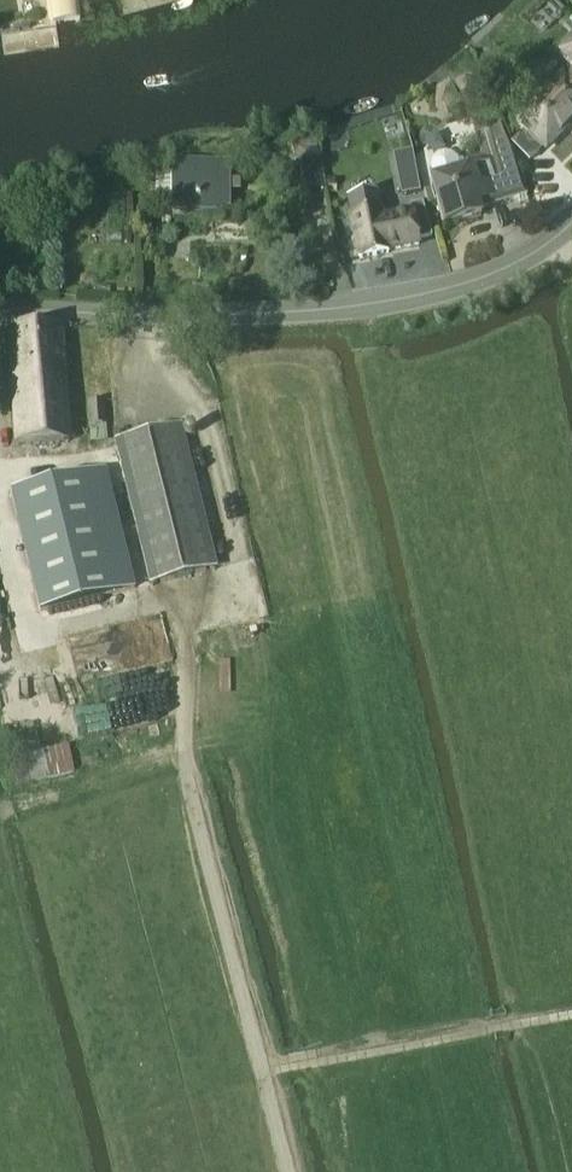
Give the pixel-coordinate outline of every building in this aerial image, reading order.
[(520,116),(523,118),(520,121),(546,147),(571,121),(571,79),(568,83),(564,79),(561,81),(559,78),(520,116)] [(515,154),(501,121),(483,126),(494,162),(460,172),(457,160),(452,156),(445,155),(437,157),(432,162),(431,169),(434,179),(430,181),(443,230),(481,217),(479,209),(527,196),(515,154)] [(541,151),(523,133),(511,144),(530,163),(541,151)] [(418,193),(409,154),(391,157),(400,197),(418,193)] [(229,212),(230,164),(172,163),(172,211),(229,212)] [(380,213),(350,219),(359,260),(389,254),(388,253),(419,247),(417,240),(432,237),(422,204),(411,207),(412,214),(382,220),(380,213)] [(69,441),(62,326),(9,329),(16,444),(69,441)] [(107,426),(106,426),(104,400),(87,401),(89,427),(90,427),(91,443),(108,442),(107,426)] [(118,440),(154,582),(215,566),(179,424),(118,440)] [(41,611),(134,588),(105,471),(12,495),(41,611)]
